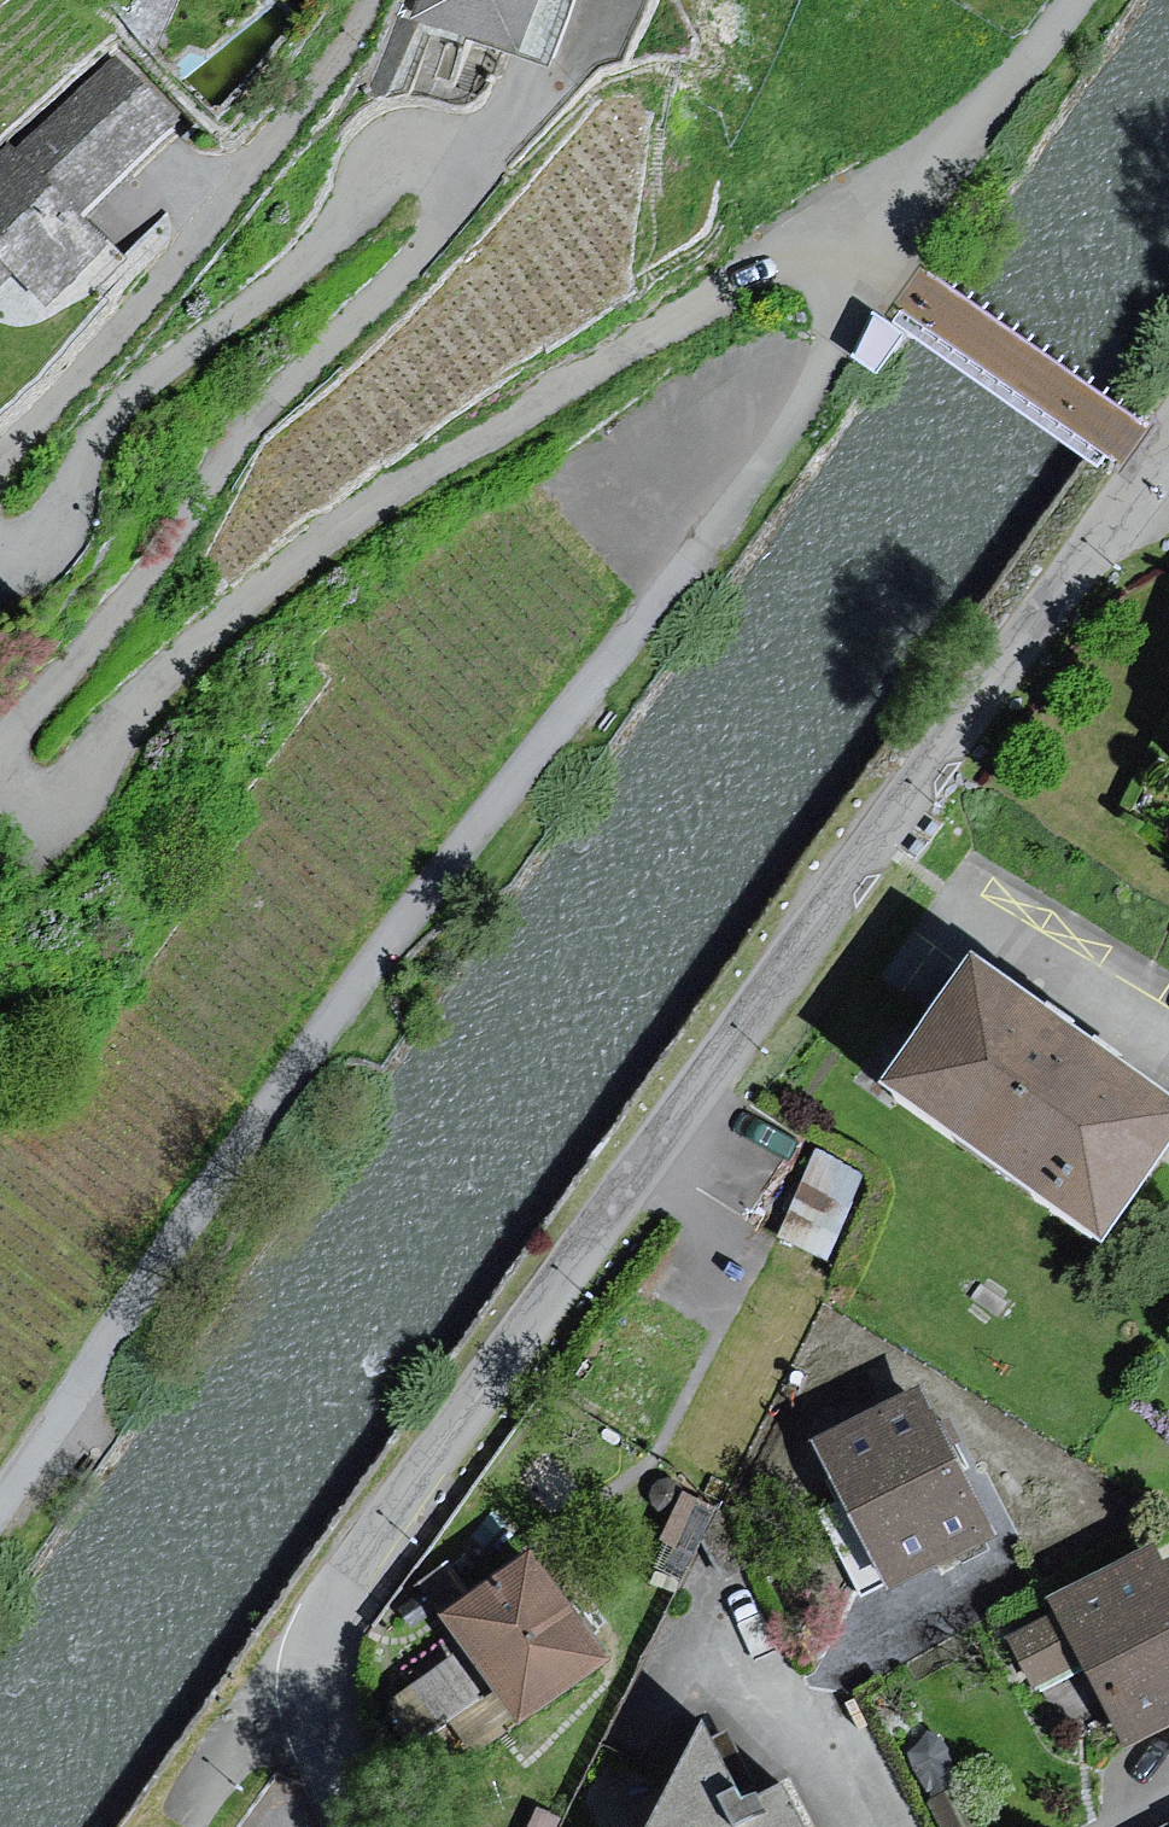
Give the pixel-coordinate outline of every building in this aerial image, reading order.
[(415,16),(477,38),(527,56),(547,0),(421,0),(415,16)] [(114,56),(0,168),(0,277),(11,266),(43,299),(101,242),(74,214),(174,117),(114,56)] [(877,373),(904,334),(873,314),(853,357),(877,373)] [(868,1081),(1092,1235),(1168,1125),(1168,1093),(960,949),(868,1081)] [(995,1537),(920,1385),(817,1435),(892,1588),(995,1537)] [(1149,1538),(1044,1593),(1049,1604),(1009,1625),(1037,1677),(1078,1656),(1120,1735),(1168,1710),(1168,1575),(1149,1538)] [(598,1657),(527,1554),(437,1617),(508,1719),(598,1657)] [(779,1779),(733,1797),(697,1717),(639,1826),(799,1826),(779,1779)]
